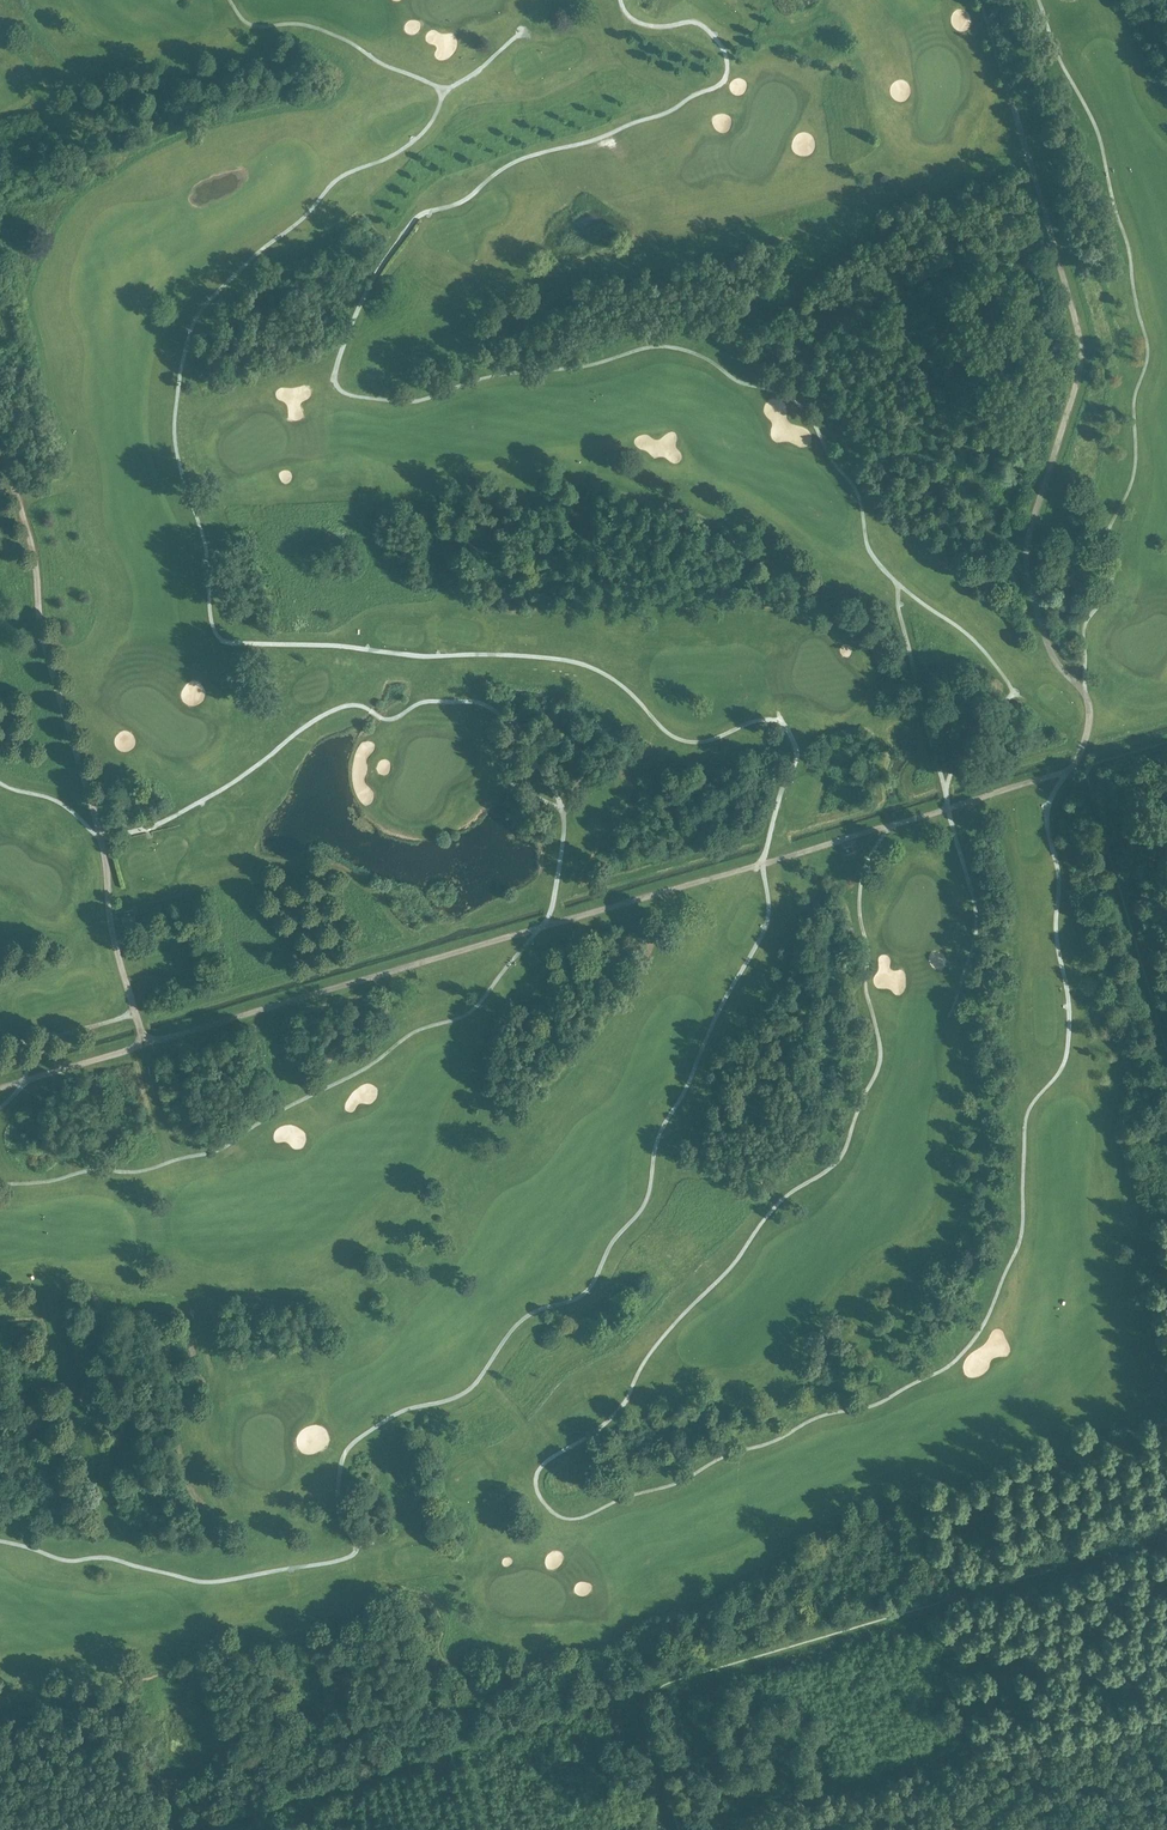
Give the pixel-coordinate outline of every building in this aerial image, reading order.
[(416,29),(418,21),(409,18),(406,26),(416,29)] [(716,119),(724,129),(733,123),(725,112),(716,119)] [(307,488),(317,485),(314,475),(304,478),(307,488)] [(114,738),(124,748),(135,737),(125,728),(114,738)] [(374,762),(380,772),(390,767),(384,757),(374,762)] [(552,1565),(564,1563),(563,1552),(550,1553),(552,1565)] [(542,1634),(549,1639),(554,1633),(546,1628),(542,1634)] [(114,1780),(128,1773),(122,1762),(109,1769),(114,1780)]
